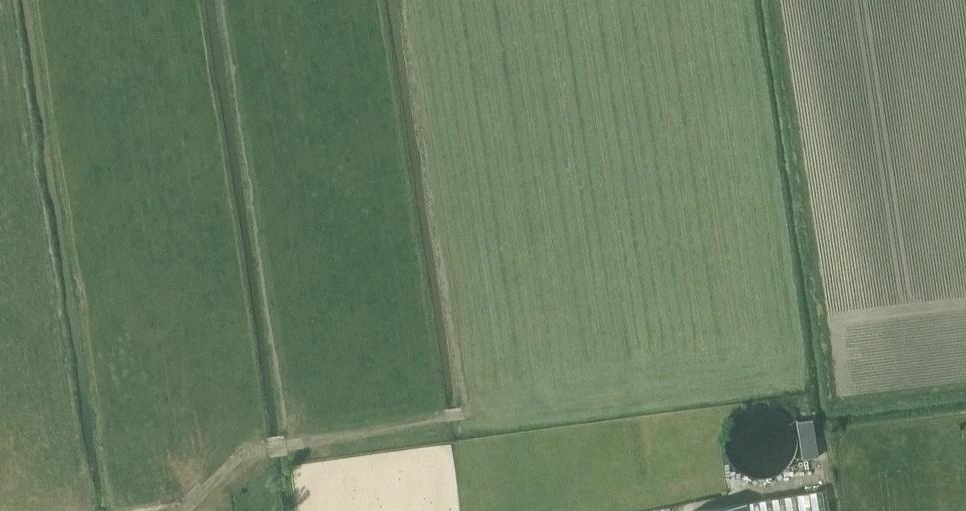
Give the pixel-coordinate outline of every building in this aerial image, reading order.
[(745,502),(747,510),(825,510),(821,490),(745,502)] [(693,510),(747,510),(745,502),(693,510)]
